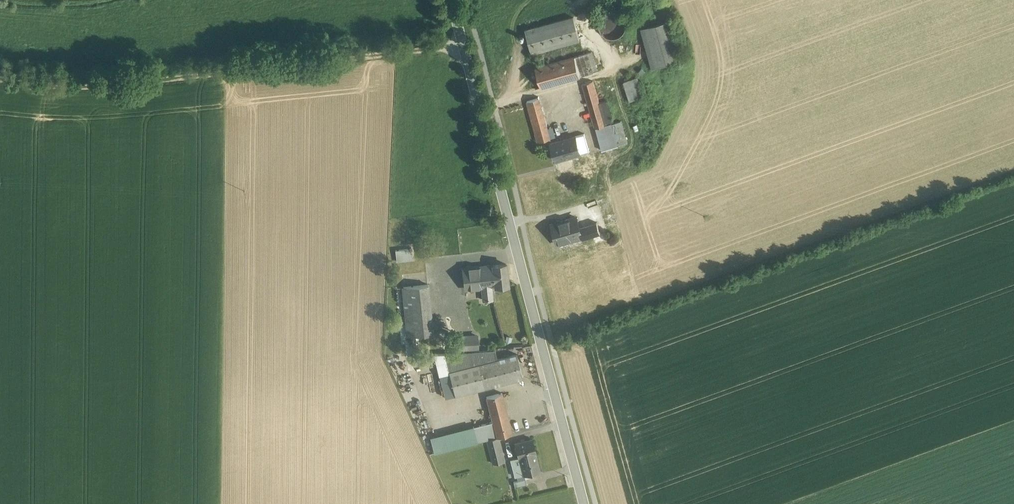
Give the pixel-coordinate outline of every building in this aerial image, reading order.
[(625,30),(626,25),(625,20),(622,16),(618,13),(613,12),(607,13),(603,16),(600,20),(599,25),(600,31),(603,35),(608,38),(613,39),(618,38),(622,35),(625,30)] [(574,17),(525,30),(532,53),(580,40),(574,17)] [(673,20),(642,29),(652,67),(683,59),(673,20)] [(592,52),(575,57),(580,76),(597,71),(592,52)] [(575,57),(536,68),(541,87),(580,76),(575,57)] [(623,81),(629,101),(644,96),(638,76),(623,81)] [(606,125),(593,81),(583,84),(595,128),(611,124),(611,123),(606,125)] [(539,98),(527,101),(538,142),(550,138),(539,98)] [(611,124),(617,146),(628,143),(621,121),(611,124)] [(576,137),(551,143),(556,160),(577,155),(580,154),(576,137)] [(577,155),(556,160),(559,171),(580,165),(577,155)] [(577,217),(552,225),(557,244),(559,243),(562,245),(566,244),(567,241),(582,237),(580,227),(577,217)] [(597,222),(580,227),(582,237),(583,239),(600,234),(597,222)] [(411,248),(396,250),(397,261),(413,259),(411,248)] [(506,264),(493,265),(495,286),(509,285),(506,264)] [(493,265),(473,267),(471,266),(466,266),(465,268),(464,269),(466,289),(482,287),(491,286),(495,286),(493,265)] [(428,284),(404,287),(409,336),(433,334),(428,284)] [(491,286),(482,287),(483,300),(493,299),(491,286)] [(477,335),(459,337),(460,349),(477,348),(477,335)] [(488,362),(485,349),(475,350),(478,364),(449,372),(455,395),(523,377),(517,354),(488,362)] [(502,393),(486,397),(493,421),(489,422),(493,438),(496,437),(497,437),(512,433),(502,393)] [(493,438),(487,439),(493,463),(502,461),(497,437),(496,437),(493,438)] [(533,439),(515,443),(518,457),(519,457),(524,474),(540,470),(535,453),(536,452),(533,439)]
